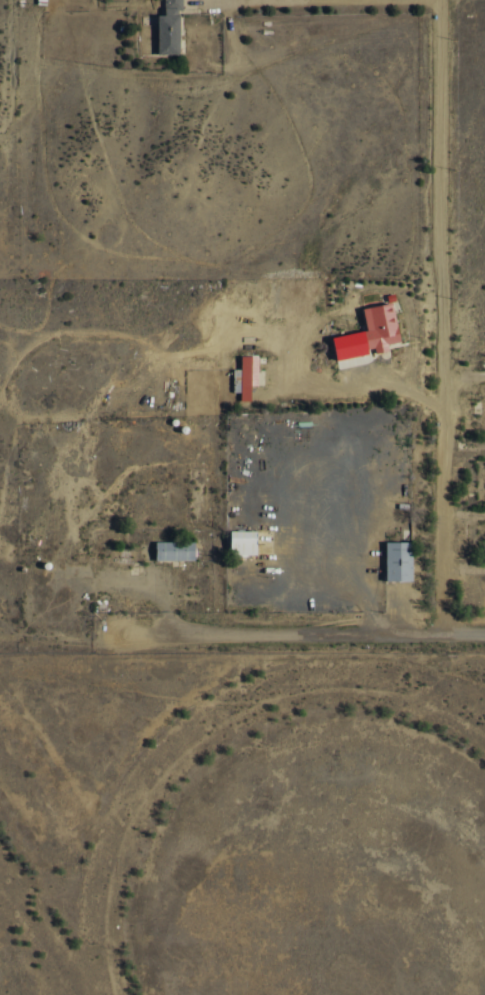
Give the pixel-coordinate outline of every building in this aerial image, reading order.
[(165,14),(158,15),(158,53),(180,53),(180,10),(183,10),(182,0),(164,0),(165,14)] [(332,337),(336,360),(372,354),(372,353),(388,351),(387,344),(399,342),(392,303),(363,308),(367,331),(332,337)] [(233,392),(241,392),(241,400),(251,400),(251,386),(258,385),(258,356),(241,356),(241,369),(233,369),(233,392)] [(257,531),(231,531),(230,555),(257,556),(257,531)] [(156,561),(196,560),(195,541),(155,542),(156,561)] [(413,580),(412,542),(386,542),(386,581),(413,580)]
